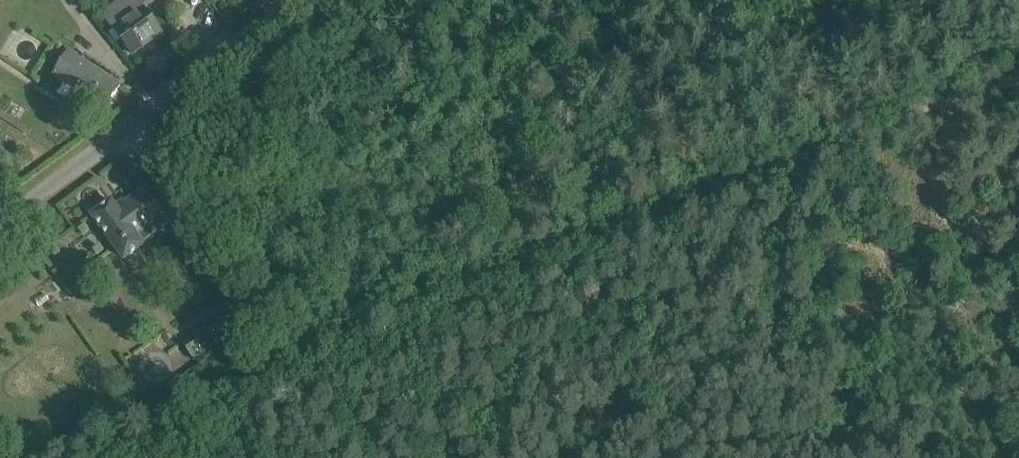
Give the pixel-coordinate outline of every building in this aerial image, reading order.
[(150,16),(143,7),(142,6),(113,27),(132,54),(162,32),(150,16)] [(121,85),(68,50),(53,75),(105,109),(121,85)] [(111,201),(92,215),(124,259),(143,244),(142,243),(136,234),(151,224),(163,215),(164,214),(156,203),(157,202),(146,188),(125,203),(123,201),(115,206),(111,201)] [(218,317),(181,344),(195,362),(231,336),(218,317)]
